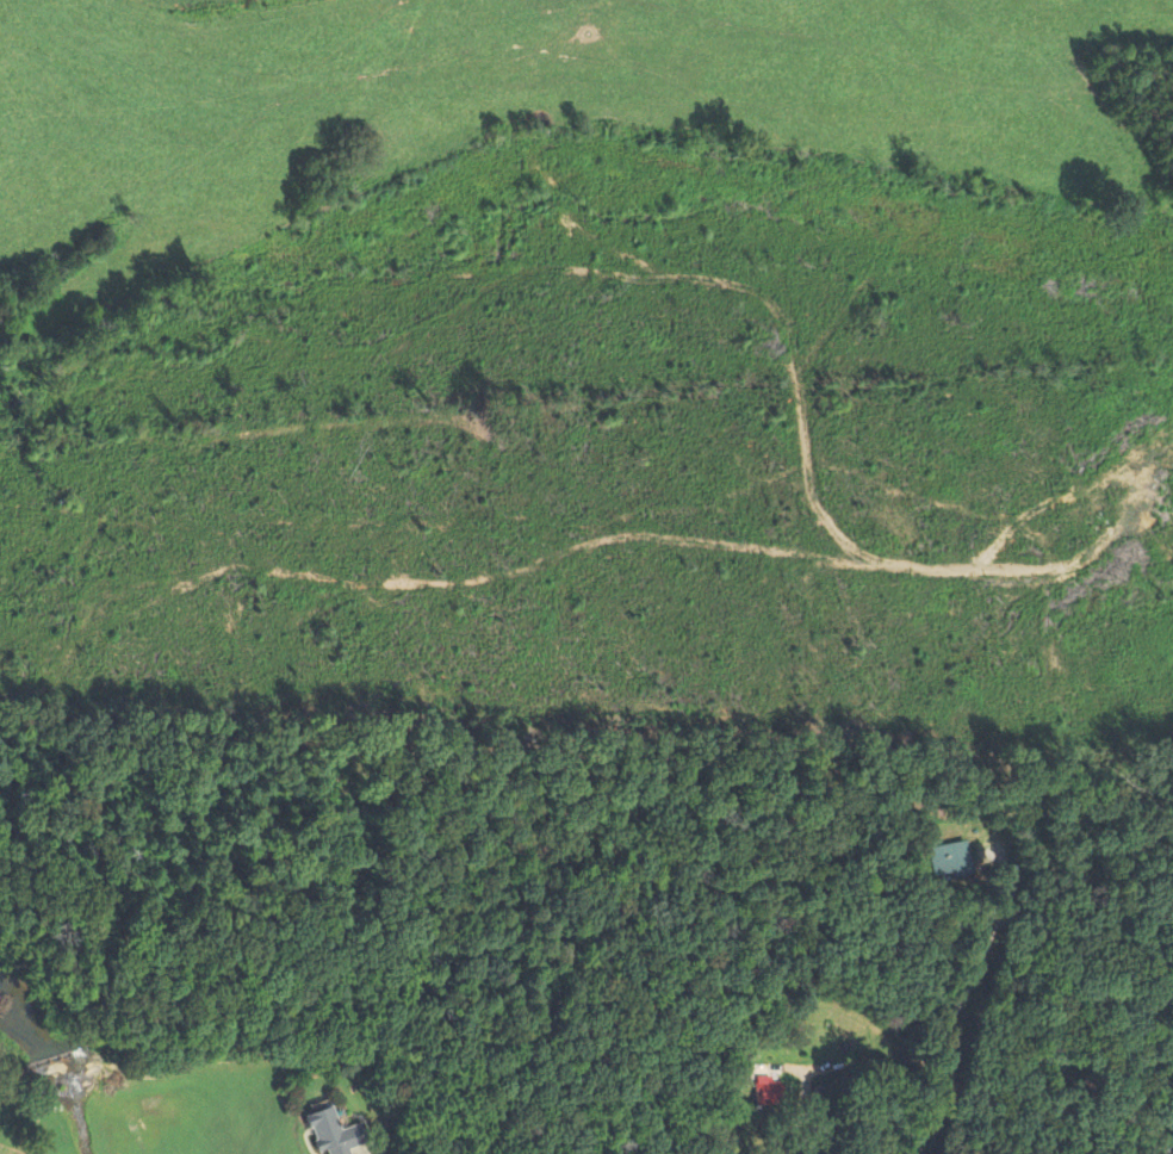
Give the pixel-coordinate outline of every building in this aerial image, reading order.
[(927,846),(930,880),(969,875),(966,842),(927,846)] [(754,1105),(781,1105),(781,1077),(754,1077),(754,1105)] [(812,1086),(813,1098),(834,1097),(832,1085),(812,1086)] [(326,1149),(327,1153),(348,1153),(346,1148),(368,1142),(362,1122),(338,1129),(331,1107),(305,1115),(316,1152),(326,1149)]
